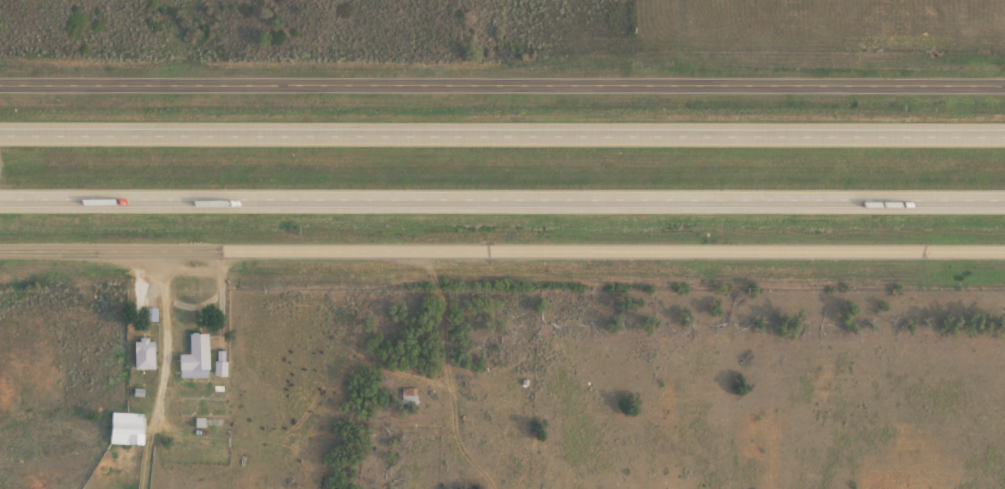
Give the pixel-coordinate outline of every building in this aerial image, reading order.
[(184,377),(213,377),(213,334),(195,334),(195,355),(184,355),(184,377)] [(138,338),(138,369),(160,369),(160,338),(138,338)] [(221,376),(228,375),(226,366),(219,367),(221,376)] [(419,402),(418,390),(404,391),(405,403),(419,402)] [(146,413),(113,413),(113,444),(146,444),(146,413)]
